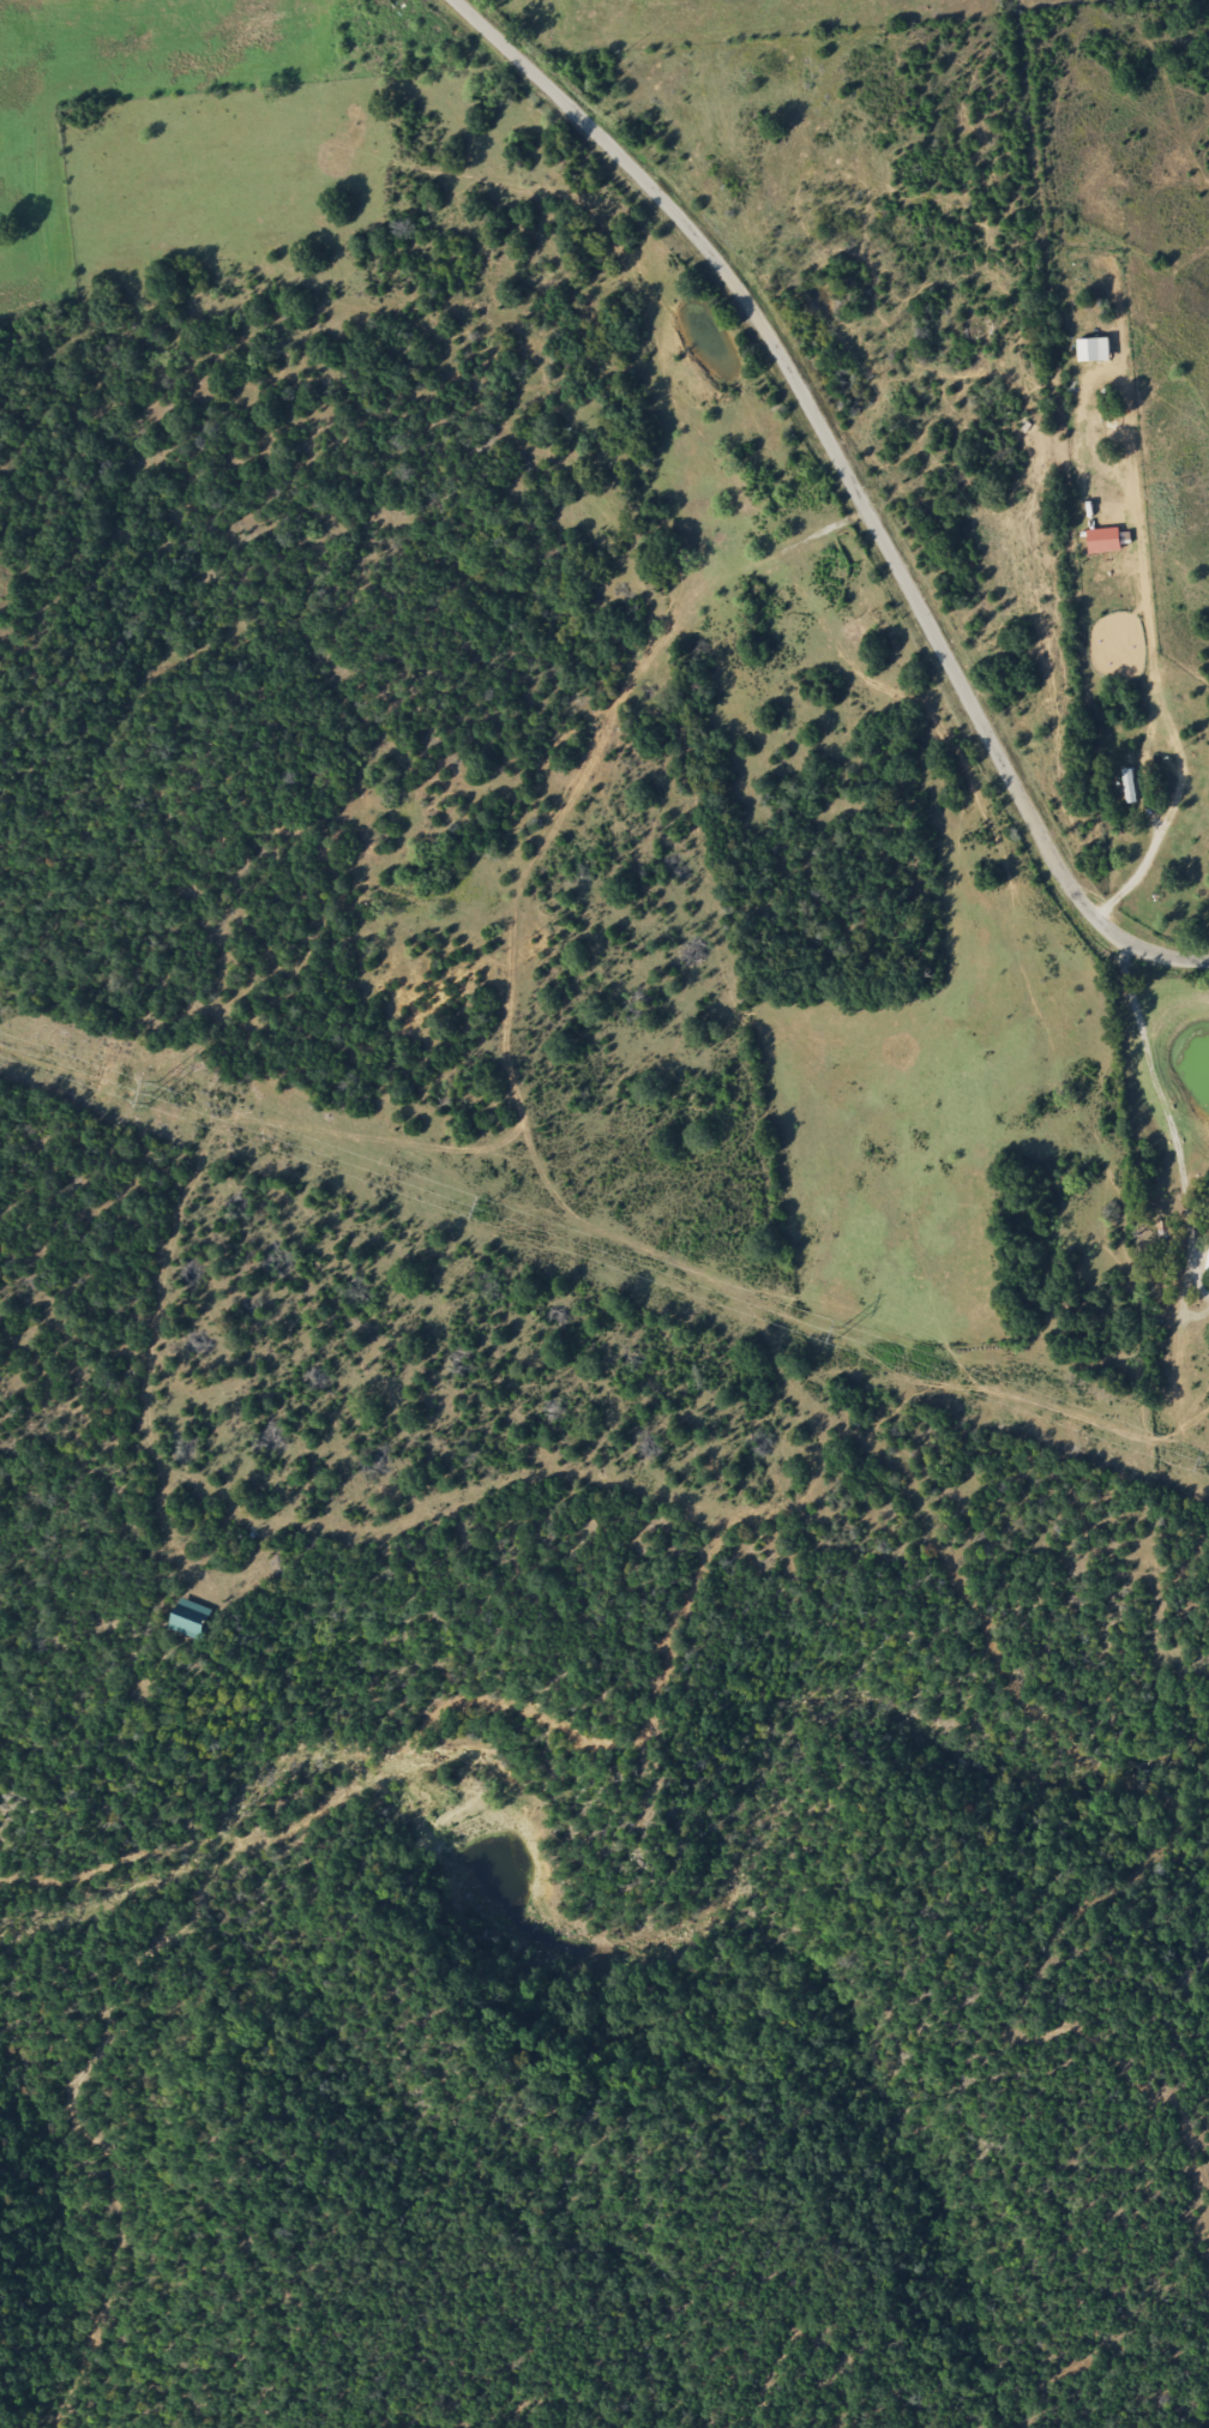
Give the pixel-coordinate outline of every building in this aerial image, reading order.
[(1073,338),(1105,338),(1105,362),(1073,362),(1073,338)] [(1124,804),(1119,770),(1129,768),(1133,801),(1124,804)] [(185,1624),(197,1599),(236,1618),(224,1642),(185,1624)]
